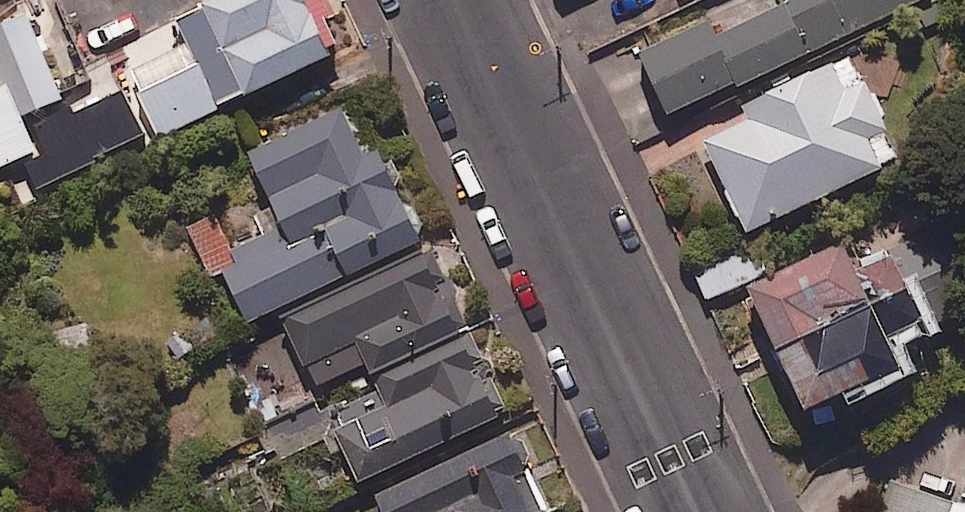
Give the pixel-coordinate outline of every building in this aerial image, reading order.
[(141,140),(249,83),(206,0),(201,0),(96,55),(113,86),(141,140)] [(249,83),(344,34),(326,0),(206,0),(249,83)] [(654,56),(684,114),(908,0),(789,0),(733,28),(722,21),(654,56)] [(69,92),(26,8),(0,22),(0,166),(18,157),(43,144),(27,114),(60,97),(69,92)] [(764,117),(714,142),(761,235),(901,165),(915,149),(895,117),(860,86),(844,54),(755,99),(764,117)] [(60,97),(27,114),(43,144),(18,157),(37,193),(141,140),(113,86),(76,105),(69,92),(60,97)] [(379,158),(350,98),(250,145),(275,198),(253,209),(263,230),(216,252),(246,316),(428,230),(391,152),(379,158)] [(512,403),(435,236),(285,306),(318,378),(370,355),(388,396),(337,419),(362,472),(512,403)] [(848,244),(753,287),(810,412),(920,361),(913,345),(942,332),(932,310),(947,303),(933,273),(914,282),(897,245),(857,263),(848,244)] [(517,420),(378,486),(390,511),(560,511),(517,420)] [(956,511),(964,511),(964,488),(956,511)]
